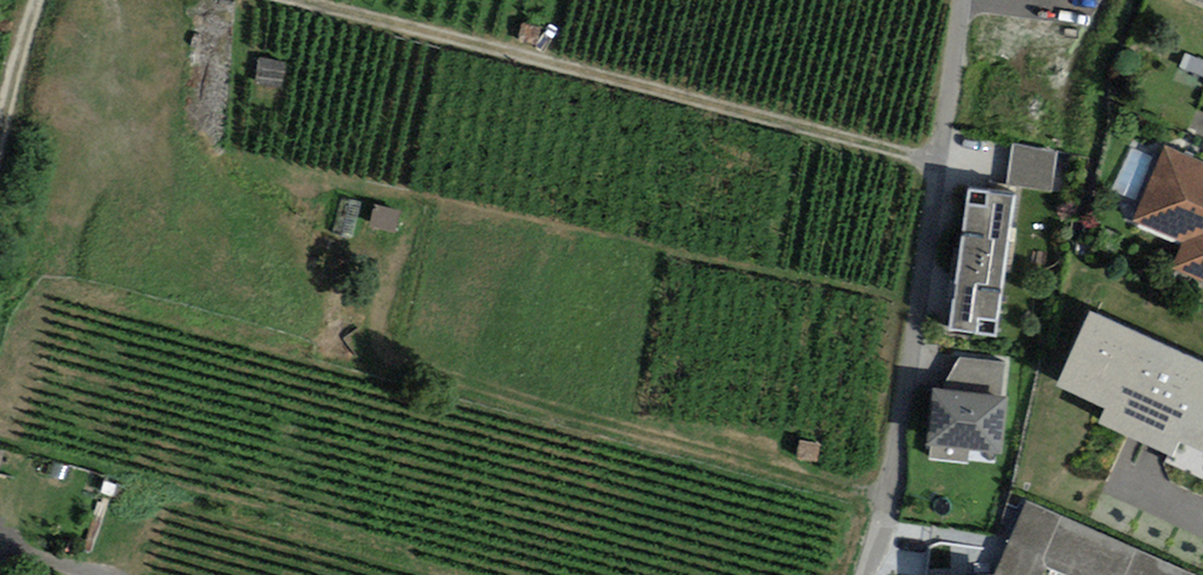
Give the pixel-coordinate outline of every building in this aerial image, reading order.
[(1185,53),(1180,67),(1202,77),(1202,61),(1185,53)] [(1057,151),(1011,145),(1006,183),(1051,190),(1057,151)] [(1164,145),(1132,219),(1183,241),(1171,270),(1202,284),(1202,162),(1164,145)] [(1015,195),(969,189),(948,330),(994,337),(1015,195)] [(1089,311),(1056,385),(1107,409),(1100,424),(1172,457),(1179,441),(1202,452),(1202,363),(1089,311)] [(941,389),(1004,396),(1005,362),(959,358),(941,389)] [(941,389),(933,388),(926,445),(931,445),(929,460),(967,464),(969,449),(1002,453),(1008,396),(1004,396),(941,389)] [(1026,500),(1001,565),(1000,574),(1039,574),(1044,564),(1068,574),(1196,574),(1026,500)]
